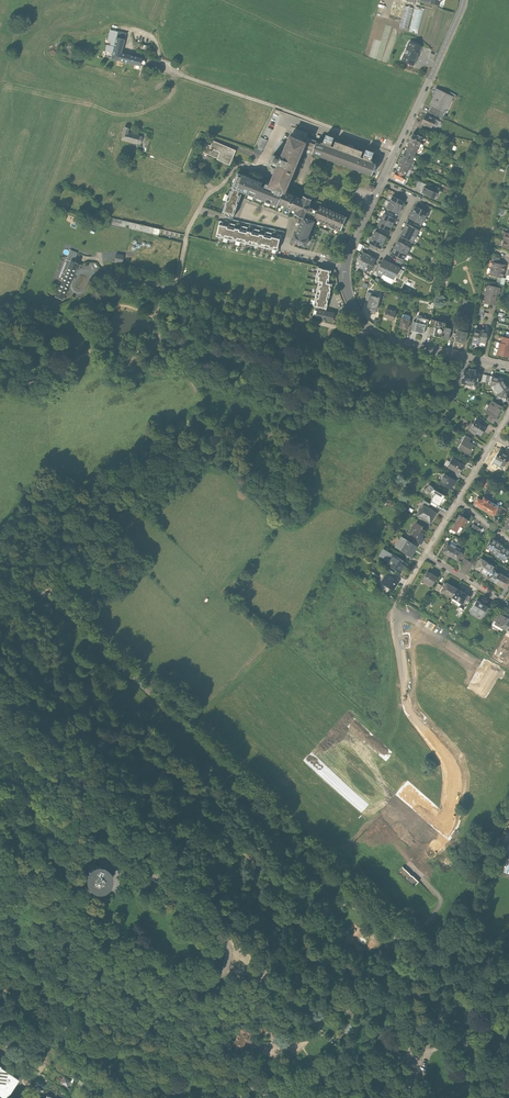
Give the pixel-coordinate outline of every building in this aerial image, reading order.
[(399,27),(407,29),(413,8),(405,6),(399,27)] [(416,9),(410,30),(418,32),(424,11),(416,9)] [(117,32),(110,30),(103,56),(110,58),(115,37),(117,32)] [(120,52),(123,39),(115,37),(110,58),(139,65),(141,59),(141,58),(120,52)] [(410,42),(401,61),(413,66),(422,47),(410,42)] [(430,105),(432,106),(445,113),(453,97),(448,95),(436,88),(432,95),(434,96),(430,105)] [(442,119),(445,113),(432,106),(429,112),(442,119)] [(435,119),(426,114),(422,123),(424,124),(423,126),(428,128),(429,126),(431,127),(435,119)] [(128,129),(123,127),(120,140),(136,144),(136,143),(138,136),(138,135),(127,132),(128,129)] [(414,133),(410,141),(419,145),(423,137),(414,133)] [(276,163),(268,185),(283,191),(285,192),(297,164),(303,148),(306,140),(289,134),(280,156),(272,152),(269,160),(276,163)] [(371,175),(376,163),(372,162),(373,160),(371,159),(374,152),(367,149),(363,157),(361,156),(363,151),(336,140),(333,146),(331,145),(334,137),(326,134),(323,142),(321,141),(321,143),(316,141),(315,144),(306,140),(303,148),(309,150),(313,151),(312,152),(371,175)] [(261,137),(256,147),(262,151),(267,140),(261,137)] [(236,151),(213,141),(211,146),(204,143),(200,151),(218,159),(217,160),(230,165),(236,151)] [(410,141),(406,150),(416,155),(420,146),(419,145),(410,141)] [(411,164),(416,155),(406,150),(402,159),(411,164)] [(414,165),(411,164),(402,159),(399,165),(411,170),(414,165)] [(399,165),(397,171),(405,175),(409,176),(411,170),(399,165)] [(403,178),(405,175),(397,171),(393,177),(402,181),(403,178)] [(265,184),(238,173),(232,188),(243,192),(245,193),(254,196),(265,200),(277,206),(278,203),(283,191),(268,185),(265,184)] [(421,193),(434,198),(437,193),(430,190),(424,187),(422,191),(421,193)] [(238,205),(243,192),(232,188),(222,213),(233,218),(238,205)] [(302,199),(285,192),(283,191),(278,203),(283,205),(290,207),(294,209),(297,210),(296,214),(303,217),(307,207),(310,199),(303,196),(302,199)] [(393,196),(389,202),(402,208),(405,202),(393,196)] [(399,214),(402,208),(389,202),(386,208),(399,214)] [(320,206),(318,212),(315,219),(330,225),(330,227),(334,229),(335,227),(340,230),(346,217),(320,206)] [(415,206),(413,212),(424,218),(427,213),(415,206)] [(315,219),(318,212),(307,207),(303,217),(301,222),(298,230),(296,233),(295,233),(293,237),(291,241),(309,248),(311,243),(313,236),(309,235),(312,225),(315,219)] [(421,224),(424,218),(413,212),(410,217),(421,224)] [(383,214),(380,220),(393,226),(396,220),(383,214)] [(389,232),(393,226),(380,220),(377,226),(389,232)] [(220,221),(216,236),(223,238),(225,226),(222,225),(223,222),(220,221)] [(223,238),(229,239),(232,224),(229,223),(229,227),(225,226),(223,238)] [(229,239),(235,240),(237,228),(234,228),(235,225),(232,224),(229,239)] [(407,225),(404,230),(415,236),(418,230),(407,225)] [(235,240),(241,242),(244,227),(241,226),(240,229),(237,228),(235,240)] [(241,242),(247,243),(250,231),(247,231),(247,228),(244,227),(241,242)] [(247,243),(253,245),(256,229),(254,229),(253,232),(250,231),(247,243)] [(253,245),(259,246),(262,234),(259,233),(260,230),(256,229),(253,245)] [(412,241),(415,236),(404,230),(401,235),(412,241)] [(259,246),(266,248),(269,232),(266,232),(265,235),(262,234),(259,246)] [(266,248),(272,249),(274,237),(271,236),(272,233),(269,232),(266,248)] [(375,232),(373,237),(383,243),(386,237),(375,232)] [(272,249),(278,250),(280,239),(281,235),(278,235),(278,238),(274,237),(272,249)] [(380,248),(383,243),(373,237),(370,243),(380,248)] [(398,242),(395,247),(407,253),(409,248),(398,242)] [(404,259),(407,253),(395,247),(392,253),(404,259)] [(70,250),(66,260),(71,262),(75,252),(70,250)] [(113,261),(122,263),(124,254),(115,252),(113,261)] [(359,265),(364,268),(370,257),(363,253),(360,258),(362,259),(359,265)] [(375,260),(370,257),(364,268),(370,270),(375,260)] [(71,262),(66,260),(60,273),(63,274),(59,284),(57,283),(52,294),(62,299),(77,264),(71,262)] [(377,272),(383,274),(389,263),(383,260),(377,272)] [(493,262),(491,268),(504,271),(506,265),(499,263),(493,262)] [(399,268),(389,263),(383,274),(395,277),(399,268)] [(317,274),(330,276),(331,270),(319,268),(317,274)] [(503,278),(504,271),(491,268),(490,275),(502,278),(503,278)] [(316,280),(319,281),(328,283),(330,276),(317,274),(316,280)] [(318,287),(331,290),(332,284),(328,283),(319,281),(318,287)] [(501,288),(488,285),(488,287),(487,287),(484,300),(485,300),(484,303),(493,305),(494,302),(496,303),(498,293),(500,294),(501,288)] [(317,293),(330,296),(331,290),(318,287),(317,293)] [(315,300),(328,302),(330,296),(317,293),(315,300)] [(380,298),(370,296),(369,303),(368,307),(377,310),(380,298)] [(318,308),(327,310),(328,302),(315,300),(314,307),(318,308)] [(333,322),(335,312),(327,310),(318,308),(315,318),(333,322)] [(396,312),(387,309),(384,318),(393,321),(396,312)] [(404,314),(403,315),(402,317),(402,318),(399,327),(407,329),(408,326),(409,327),(411,321),(410,321),(411,317),(410,316),(404,314)] [(434,336),(443,338),(446,327),(446,323),(436,321),(435,328),(436,328),(434,336)] [(414,331),(424,334),(426,325),(417,322),(415,331),(414,331)] [(451,329),(446,327),(443,338),(449,340),(451,332),(452,329),(451,329)] [(479,343),(479,341),(482,331),(475,329),(472,341),(479,343)] [(482,329),(482,331),(479,341),(486,343),(488,331),(482,329)] [(458,330),(455,341),(466,344),(468,333),(458,330)] [(330,343),(343,346),(345,336),(332,333),(330,343)] [(502,343),(500,342),(499,348),(508,351),(508,344),(502,343)] [(508,357),(508,351),(499,348),(497,355),(508,358),(508,357)] [(480,374),(465,370),(462,384),(466,385),(467,382),(477,385),(480,374)] [(503,379),(491,376),(489,385),(494,386),(499,394),(498,397),(505,401),(506,401),(508,390),(508,388),(503,379)] [(449,396),(455,386),(452,384),(446,395),(449,396)] [(485,413),(490,416),(496,419),(503,407),(492,401),(485,413)] [(493,424),(496,419),(490,416),(487,420),(493,424)] [(481,421),(477,418),(471,428),(478,432),(477,434),(481,436),(485,428),(479,424),(481,421)] [(465,436),(458,448),(469,455),(475,446),(469,442),(471,439),(465,436)] [(500,451),(495,459),(502,463),(501,465),(504,467),(508,459),(508,456),(500,451)] [(464,465),(452,459),(448,467),(455,471),(459,474),(464,465)] [(456,481),(445,474),(440,483),(451,489),(453,486),(456,481)] [(490,482),(483,478),(480,484),(486,488),(490,482)] [(426,489),(434,497),(431,502),(432,502),(430,504),(436,508),(438,506),(444,496),(437,492),(430,485),(426,489)] [(474,505),(487,513),(491,505),(488,503),(489,501),(483,497),(481,501),(478,499),(474,505)] [(495,508),(491,505),(487,513),(494,517),(495,515),(499,509),(495,508)] [(424,506),(417,517),(430,524),(437,514),(428,508),(424,506)] [(500,508),(499,509),(495,515),(502,518),(503,516),(507,510),(501,506),(500,508)] [(460,515),(452,528),(460,533),(468,520),(460,515)] [(423,527),(417,523),(414,528),(417,530),(416,533),(414,532),(412,535),(417,538),(423,541),(425,538),(423,537),(426,531),(422,529),(423,527)] [(482,530),(473,525),(470,531),(478,536),(482,530)] [(414,544),(418,547),(419,547),(423,541),(417,538),(414,544)] [(503,547),(500,545),(501,544),(493,539),(487,548),(497,553),(496,555),(505,561),(508,554),(508,550),(503,547)] [(408,541),(402,551),(412,557),(418,547),(414,544),(408,541)] [(443,553),(451,557),(455,550),(448,545),(443,553)] [(388,562),(393,555),(384,549),(379,557),(388,562)] [(463,554),(455,550),(451,557),(458,561),(463,554)] [(387,564),(402,573),(407,563),(393,555),(388,562),(387,564)] [(474,564),(464,558),(462,562),(465,564),(463,567),(470,571),(472,567),(474,564)] [(475,568),(482,572),(488,562),(481,558),(478,563),(475,568)] [(491,564),(488,562),(482,572),(489,576),(493,569),(494,567),(490,565),(491,564)] [(488,578),(496,584),(502,575),(493,569),(489,576),(488,578)] [(437,577),(427,571),(423,579),(433,585),(437,577)] [(392,577),(387,574),(381,584),(393,592),(400,581),(397,580),(392,577)] [(502,575),(496,584),(505,589),(508,585),(508,583),(508,579),(507,578),(502,575)] [(441,592),(452,599),(458,590),(447,583),(441,592)] [(468,596),(458,590),(452,599),(461,605),(462,605),(463,605),(468,596)] [(487,608),(477,601),(471,610),(482,617),(487,608)] [(507,632),(508,629),(508,620),(506,618),(500,614),(494,624),(507,632)] [(91,886),(94,888),(98,888),(101,888),(104,887),(107,885),(109,882),(110,879),(111,876),(110,872),(109,868),(106,866),(103,864),(99,863),(95,863),(92,864),(89,866),(86,870),(85,873),(85,877),(86,881),(88,884),(91,886)] [(239,1030),(232,1046),(242,1049),(249,1030),(253,1031),(254,1027),(240,1021),(237,1029),(239,1030)] [(258,1033),(264,1035),(265,1031),(273,1033),(272,1036),(275,1037),(277,1028),(266,1025),(267,1024),(257,1021),(255,1026),(260,1027),(258,1033)] [(6,1097),(20,1077),(0,1063),(0,1092),(6,1097)] [(71,1080),(64,1076),(61,1081),(67,1085),(71,1080)]
